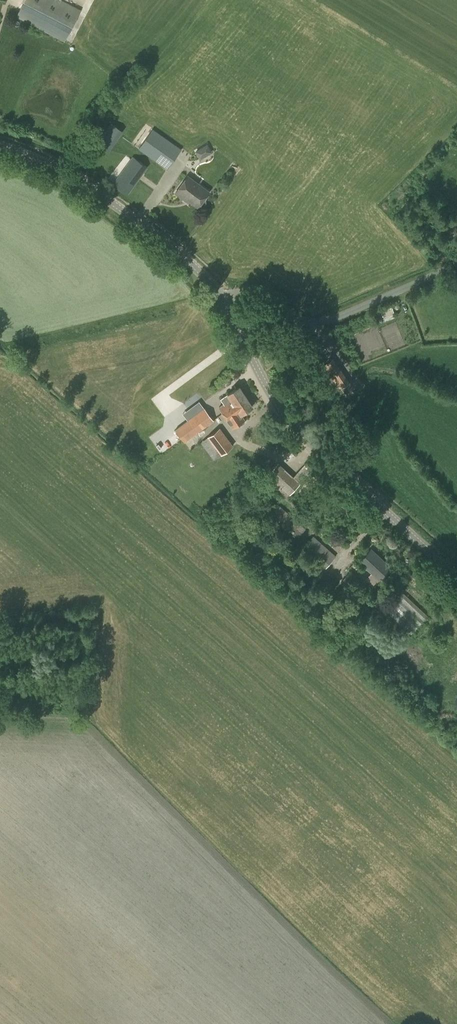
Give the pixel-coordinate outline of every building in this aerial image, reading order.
[(16,16),(64,41),(81,10),(61,0),(25,0),(16,16)] [(96,142),(108,151),(123,131),(111,122),(96,142)] [(167,169),(182,149),(153,128),(138,149),(167,169)] [(208,142),(194,150),(199,159),(214,152),(208,142)] [(128,193),(147,167),(133,156),(122,170),(120,173),(113,183),(128,193)] [(199,185),(187,177),(176,192),(188,200),(190,200),(198,206),(200,207),(203,207),(206,203),(206,200),(207,197),(205,196),(209,191),(200,184),(199,185)] [(393,307),(381,311),(383,318),(395,314),(393,307)] [(290,365),(306,355),(300,347),(285,358),(290,365)] [(240,414),(241,414),(252,406),(239,386),(227,394),(228,394),(221,399),(224,404),(222,405),(225,410),(230,408),(232,412),(237,408),(240,414)] [(200,402),(189,411),(193,416),(202,429),(214,420),(200,402)] [(244,419),(241,414),(240,414),(237,408),(232,412),(230,408),(225,410),(222,405),(219,407),(232,427),(237,424),(238,426),(240,424),(242,425),(245,423),(245,421),(244,419)] [(184,442),(202,429),(193,416),(175,429),(184,442)] [(227,438),(219,428),(201,442),(214,460),(233,446),(233,447),(238,443),(231,434),(227,438)] [(293,476),(278,462),(267,473),(277,483),(273,487),(285,499),(308,473),(301,467),(293,476)] [(306,497),(310,493),(305,489),(302,493),(306,497)] [(292,543),(305,528),(275,501),(262,515),(292,543)] [(314,587),(316,585),(312,581),(336,556),(313,535),(300,550),(314,562),(302,576),(314,587)] [(379,578),(390,566),(371,549),(360,561),(379,578)] [(411,634),(428,615),(401,590),(384,608),(411,634)]
